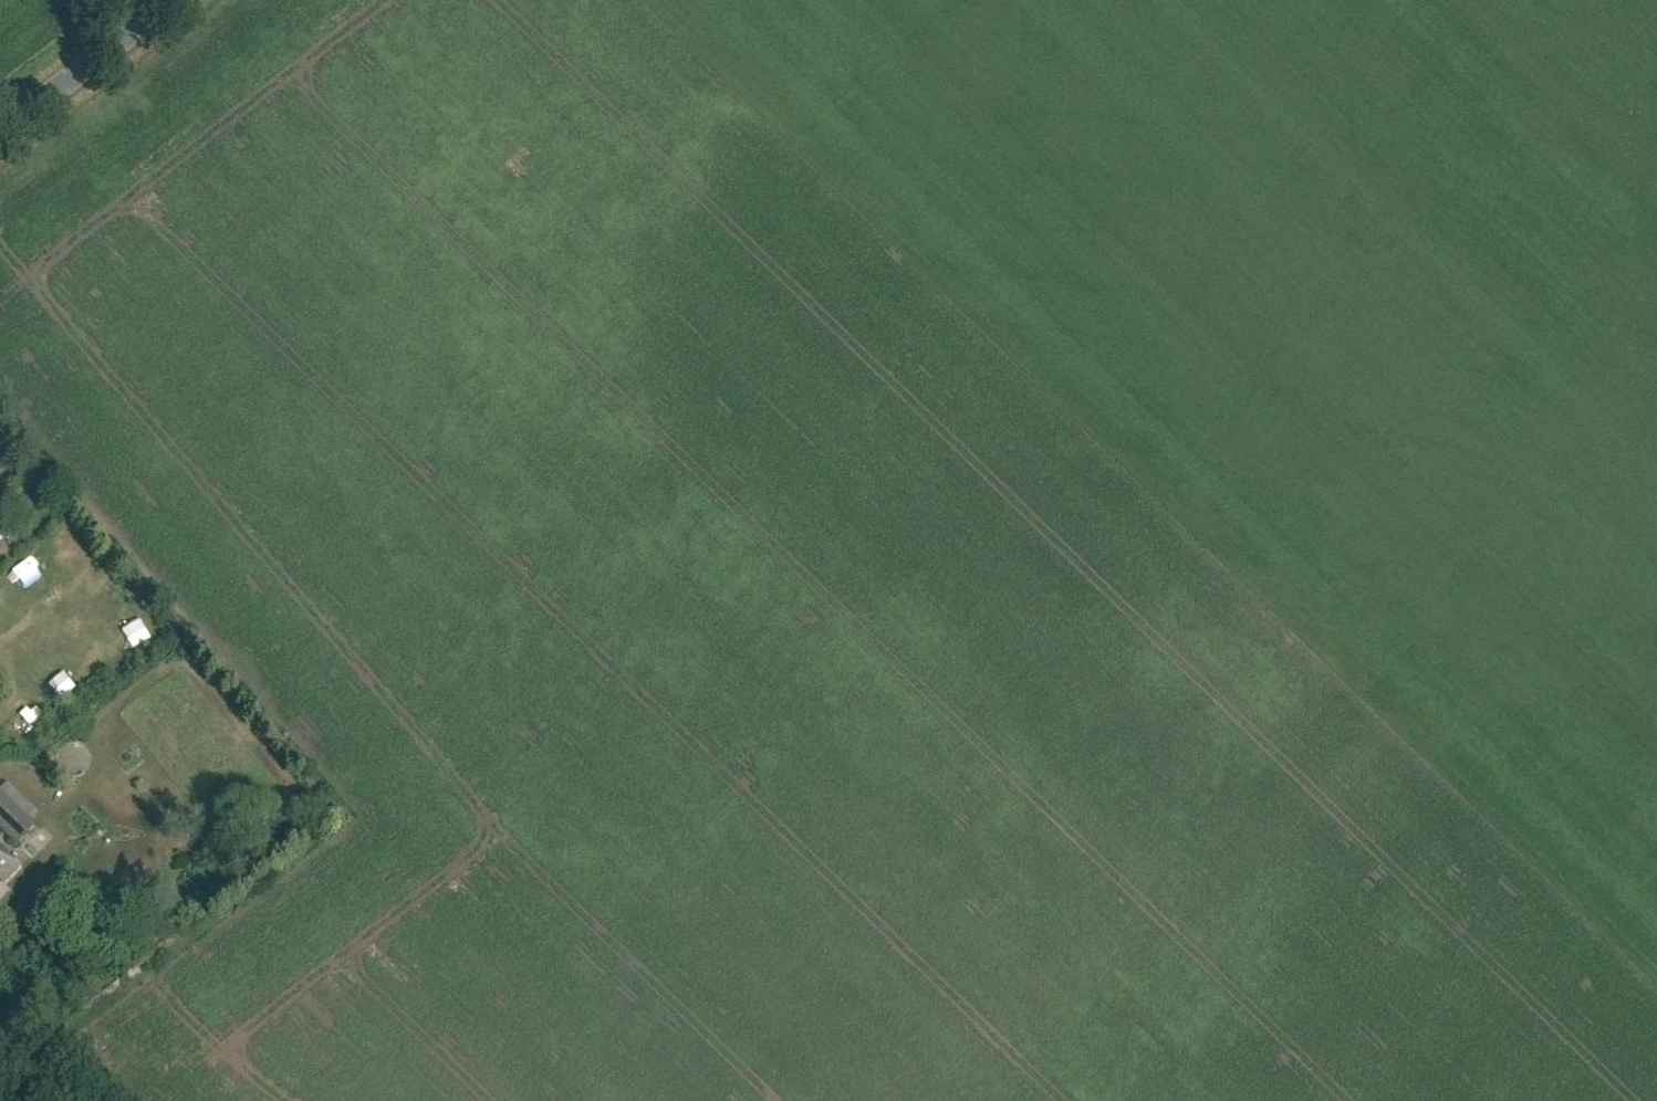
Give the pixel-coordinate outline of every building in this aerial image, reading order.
[(17,848),(37,828),(33,823),(39,817),(7,785),(0,792),(0,832),(17,848)] [(0,883),(17,865),(0,849),(0,882),(0,883)]
